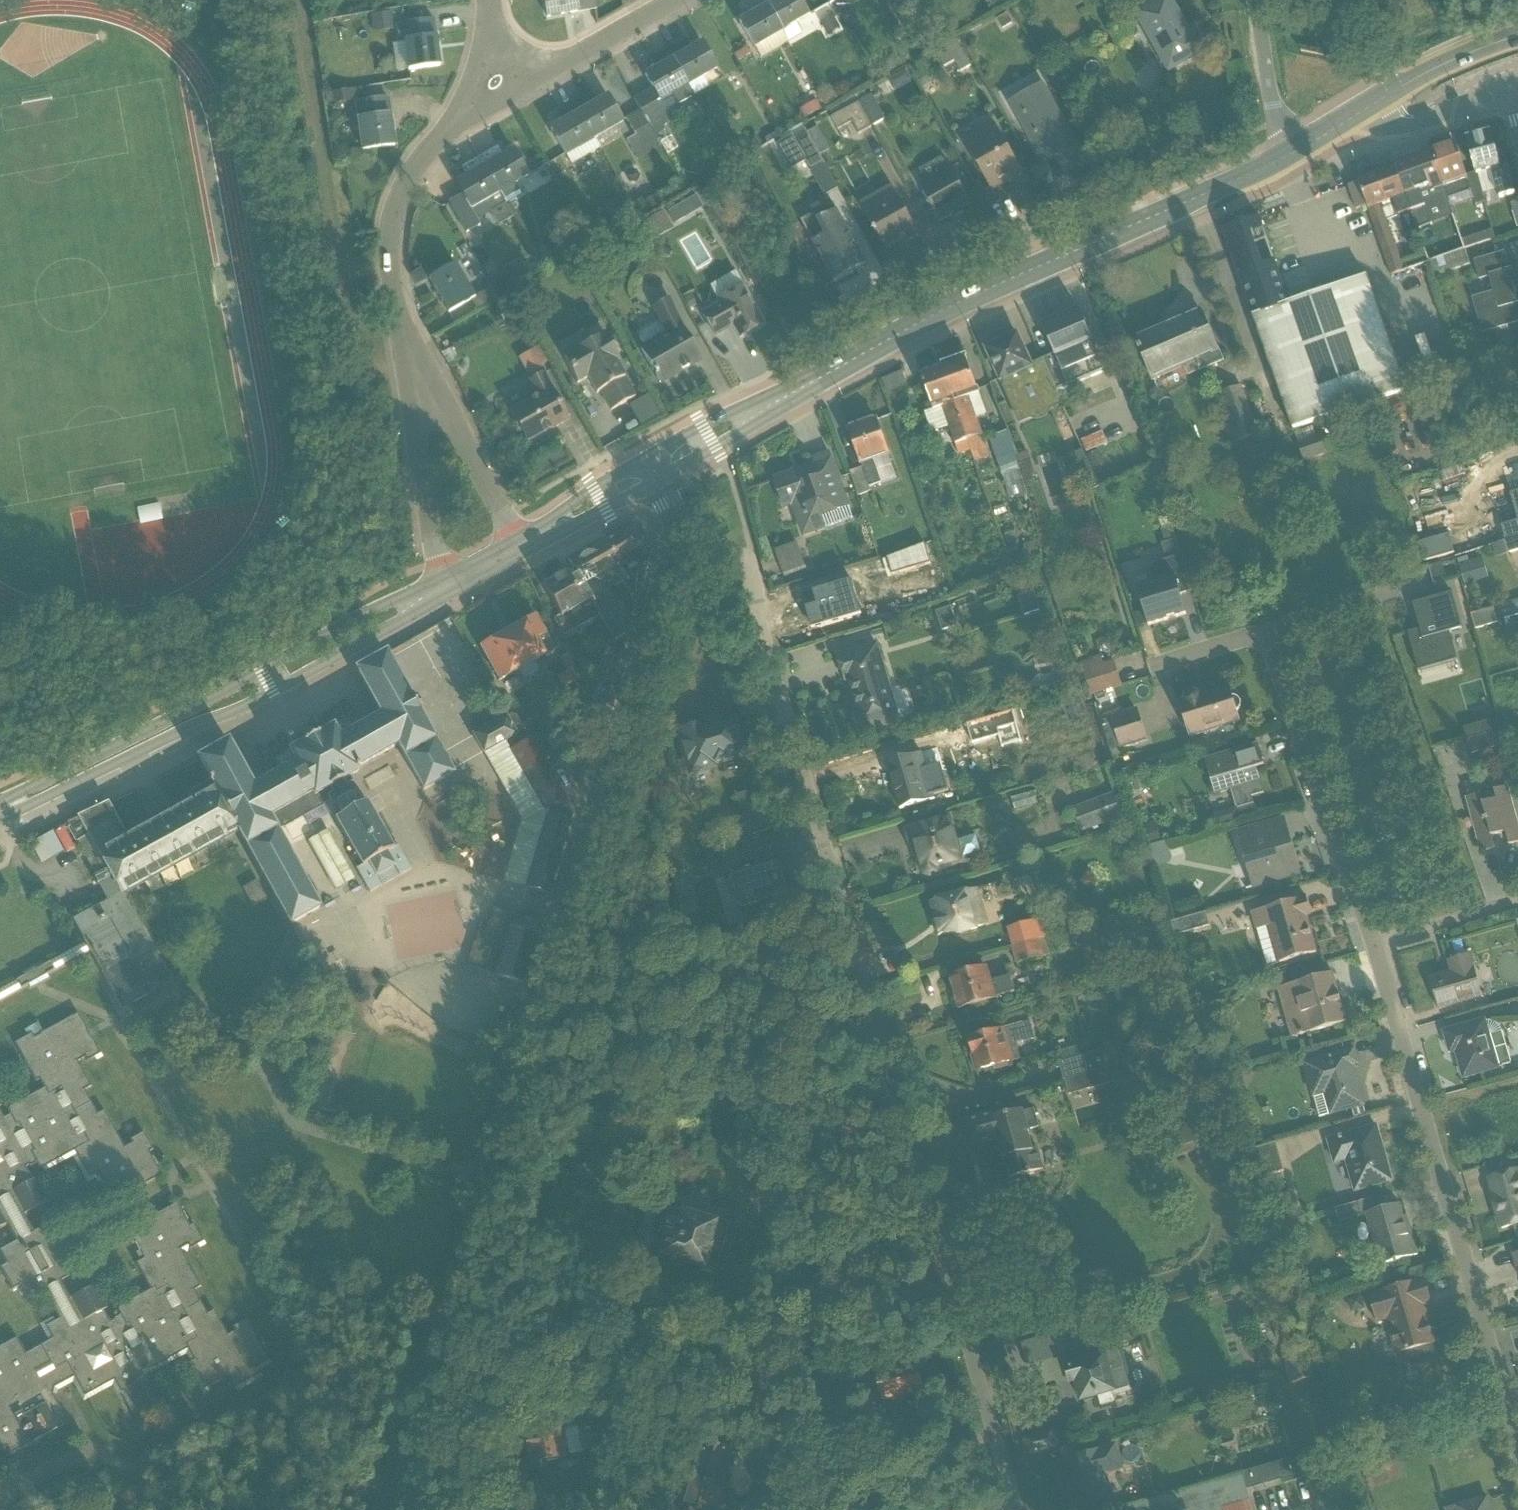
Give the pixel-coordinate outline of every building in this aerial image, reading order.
[(594,10),(592,0),(546,0),(549,17),(594,10)] [(816,12),(808,0),(774,0),(771,2),(788,29),(816,12)] [(1172,74),(1209,51),(1178,0),(1160,0),(1136,15),(1172,74)] [(788,29),(771,2),(741,21),(758,48),(788,29)] [(834,5),(840,35),(854,32),(852,22),(866,19),(863,8),(852,10),(850,2),(834,5)] [(414,18),(415,33),(445,33),(445,17),(414,18)] [(411,73),(445,68),(439,33),(405,39),(411,73)] [(695,85),(723,68),(705,40),(677,57),(695,85)] [(695,85),(677,57),(649,74),(667,103),(695,85)] [(1048,166),(1084,146),(1048,81),(1012,101),(1048,166)] [(598,141),(628,122),(610,93),(580,111),(598,141)] [(852,135),(872,126),(875,133),(902,123),(892,99),(845,117),(852,135)] [(598,141),(580,111),(551,129),(569,158),(598,141)] [(365,153),(400,148),(395,113),(360,118),(365,153)] [(839,163),(812,116),(789,129),(815,176),(839,163)] [(996,188),(1027,170),(999,123),(968,141),(996,188)] [(1485,176),(1511,168),(1499,131),(1473,139),(1485,176)] [(1476,178),(1464,143),(1441,151),(1453,186),(1476,178)] [(503,198),(533,182),(515,148),(485,165),(503,198)] [(1414,199),(1453,186),(1441,151),(1402,163),(1414,199)] [(1414,199),(1402,163),(1362,176),(1374,212),(1414,199)] [(503,198),(485,165),(456,181),(474,214),(503,198)] [(942,222),(976,204),(954,166),(921,184),(942,222)] [(831,175),(842,198),(852,193),(840,170),(831,175)] [(887,247),(922,228),(897,183),(862,201),(887,247)] [(839,282),(872,264),(839,203),(806,221),(839,282)] [(1449,218),(1461,270),(1481,265),(1477,250),(1511,242),(1508,229),(1473,238),(1467,213),(1449,218)] [(1362,274),(1293,298),(1265,216),(1227,229),(1293,424),(1400,388),(1362,274)] [(484,285),(497,278),(477,239),(464,245),(484,285)] [(450,315),(479,297),(457,263),(429,281),(450,315)] [(1517,305),(1517,265),(1494,272),(1504,309),(1517,305)] [(741,339),(770,323),(745,279),(700,303),(718,336),(734,327),(741,339)] [(664,384),(704,358),(667,300),(651,311),(662,329),(639,344),(664,384)] [(1074,383),(1110,368),(1085,307),(1050,322),(1074,383)] [(1155,378),(1222,349),(1206,309),(1138,337),(1155,378)] [(1006,383),(1040,368),(1022,330),(989,345),(1006,383)] [(610,412),(632,400),(613,365),(623,360),(609,334),(566,357),(580,384),(592,378),(610,412)] [(963,399),(986,390),(973,354),(950,362),(963,399)] [(963,399),(950,362),(926,371),(939,407),(963,399)] [(532,444),(575,419),(549,373),(505,398),(532,444)] [(1239,375),(1216,382),(1231,429),(1254,422),(1239,375)] [(872,486),(902,477),(884,416),(853,426),(872,486)] [(1045,491),(1027,431),(1003,437),(1021,498),(1045,491)] [(1100,453),(1122,444),(1116,431),(1095,440),(1100,453)] [(803,537),(856,521),(834,449),(811,456),(814,465),(774,477),(784,511),(794,508),(803,537)] [(1517,486),(1517,451),(1504,456),(1514,488),(1517,486)] [(1099,452),(1083,458),(1093,483),(1109,477),(1099,452)] [(145,501),(147,521),(172,518),(170,499),(145,501)] [(643,541),(634,526),(626,525),(603,537),(626,580),(643,541)] [(1181,560),(1196,556),(1187,526),(1172,530),(1181,560)] [(592,599),(626,580),(603,537),(569,556),(577,571),(592,599)] [(796,578),(820,572),(813,543),(789,548),(796,578)] [(592,599),(577,571),(545,588),(559,615),(570,634),(602,617),(592,599)] [(1175,576),(1136,587),(1147,627),(1187,616),(1175,576)] [(1418,627),(1406,630),(1417,671),(1458,660),(1451,633),(1460,627),(1451,592),(1411,602),(1418,627)] [(501,683),(560,653),(541,616),(482,647),(501,683)] [(858,732),(900,720),(878,641),(836,653),(858,732)] [(399,650),(363,668),(381,706),(322,736),(318,729),(286,746),(292,756),(247,781),(225,742),(196,758),(217,798),(132,841),(110,801),(81,816),(105,864),(91,871),(108,905),(72,923),(85,946),(0,990),(0,1000),(93,952),(120,1006),(178,976),(132,887),(243,830),(288,923),(322,905),(275,814),(327,787),(368,867),(395,853),(356,775),(408,747),(433,792),(468,772),(399,650)] [(1110,653),(1079,663),(1089,695),(1120,685),(1110,653)] [(1195,736),(1243,721),(1231,683),(1183,698),(1195,736)] [(691,778),(751,759),(734,706),(675,724),(691,778)] [(1132,714),(1105,721),(1109,741),(1137,735),(1132,714)] [(1478,730),(1486,745),(1493,741),(1499,753),(1517,743),(1517,732),(1509,715),(1478,730)] [(514,747),(551,809),(527,886),(552,894),(576,808),(536,736),(514,747)] [(901,810),(938,801),(923,744),(886,754),(901,810)] [(1048,756),(1057,785),(1097,773),(1088,744),(1048,756)] [(1258,804),(1255,794),(1268,790),(1261,770),(1270,767),(1265,749),(1241,756),(1239,749),(1209,758),(1220,794),(1233,789),(1239,809),(1258,804)] [(742,785),(744,799),(764,797),(763,783),(742,785)] [(1046,783),(1020,789),(1025,808),(1050,802),(1046,783)] [(1517,842),(1517,825),(1505,783),(1466,795),(1484,853),(1517,842)] [(1117,790),(1074,803),(1084,836),(1127,823),(1117,790)] [(919,875),(964,861),(948,813),(903,828),(919,875)] [(1256,892),(1306,877),(1288,814),(1237,829),(1256,892)] [(1156,841),(1170,836),(1166,824),(1152,829),(1156,841)] [(76,825),(42,845),(56,867),(90,847),(76,825)] [(856,832),(859,852),(884,848),(882,829),(856,832)] [(1181,842),(1159,843),(1159,864),(1182,864),(1181,842)] [(991,926),(980,889),(932,903),(943,940),(991,926)] [(1279,963),(1321,952),(1306,900),(1254,915),(1259,930),(1269,927),(1279,963)] [(538,924),(504,915),(490,966),(524,976),(538,924)] [(1025,937),(1032,962),(1062,953),(1055,928),(1025,937)] [(1439,1011),(1485,998),(1472,952),(1426,966),(1439,1011)] [(958,1010),(1001,1000),(993,966),(949,976),(958,1010)] [(1011,997),(1025,995),(1021,975),(1008,978),(1011,997)] [(1295,1037),(1349,1023),(1337,975),(1282,989),(1295,1037)] [(1462,1078),(1502,1067),(1488,1015),(1448,1025),(1462,1078)] [(11,1231),(18,1244),(0,1253),(0,1256),(16,1287),(25,1283),(31,1296),(42,1291),(60,1325),(48,1330),(54,1342),(34,1352),(26,1337),(0,1351),(0,1421),(17,1452),(78,1421),(60,1386),(87,1372),(97,1391),(125,1376),(140,1405),(166,1392),(152,1363),(192,1343),(213,1384),(227,1376),(231,1386),(262,1370),(257,1359),(269,1352),(252,1319),(228,1332),(219,1314),(208,1319),(193,1290),(204,1285),(183,1244),(201,1235),(183,1201),(154,1216),(159,1226),(139,1236),(165,1285),(123,1307),(128,1316),(113,1324),(93,1284),(75,1293),(66,1276),(74,1272),(67,1260),(77,1255),(66,1232),(55,1237),(47,1222),(34,1228),(29,1218),(53,1206),(32,1165),(44,1159),(48,1167),(90,1146),(109,1181),(134,1169),(141,1181),(167,1168),(147,1130),(125,1141),(108,1108),(102,1112),(90,1088),(96,1085),(81,1056),(98,1048),(82,1016),(38,1038),(32,1027),(15,1036),(45,1093),(8,1112),(0,1096),(0,1237),(11,1231)] [(984,1073),(1023,1062),(1013,1026),(974,1036),(984,1073)] [(1122,1035),(1089,1048),(1096,1066),(1129,1053),(1122,1035)] [(1364,1065),(1360,1048),(1304,1062),(1313,1098),(1327,1094),(1332,1115),(1368,1107),(1357,1066),(1364,1065)] [(998,1188),(1050,1174),(1032,1111),(980,1126),(998,1188)] [(1357,1191),(1397,1179),(1377,1113),(1326,1128),(1337,1165),(1348,1162),(1357,1191)] [(1517,1226),(1517,1169),(1488,1179),(1505,1231),(1517,1226)] [(1385,1270),(1423,1259),(1406,1201),(1368,1212),(1385,1270)] [(653,1258),(710,1275),(725,1225),(668,1208),(653,1258)] [(1388,1321),(1398,1356),(1439,1344),(1429,1308),(1438,1305),(1430,1278),(1371,1295),(1379,1324),(1388,1321)] [(1086,1409),(1135,1393),(1120,1348),(1072,1364),(1086,1409)] [(887,1404),(928,1394),(921,1367),(880,1377),(887,1404)] [(532,1463),(567,1457),(562,1429),(527,1435),(532,1463)] [(1118,1500),(1102,1447),(1056,1461),(1071,1509),(1083,1509),(1118,1500)] [(737,1455),(700,1448),(687,1509),(725,1509),(737,1455)] [(1128,1498),(1131,1509),(1229,1509),(1227,1503),(1247,1497),(1240,1468),(1128,1498)] [(1490,1495),(1458,1503),(1459,1509),(1494,1509),(1490,1495)]
